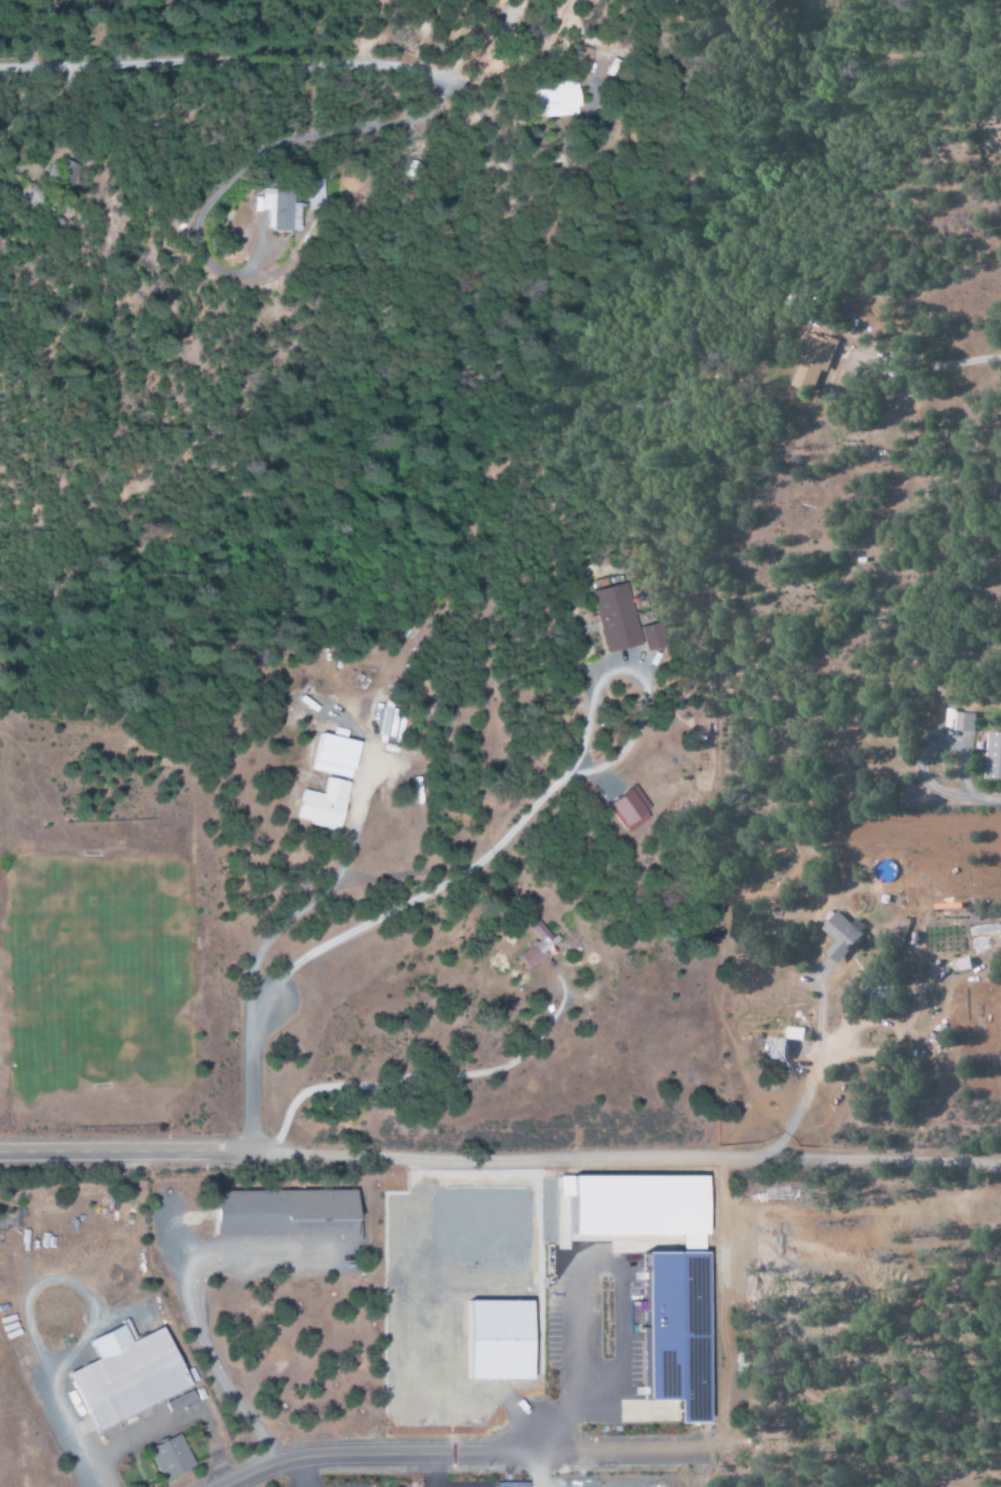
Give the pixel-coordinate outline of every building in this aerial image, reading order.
[(559,71),(576,75),(581,50),(564,47),(559,71)] [(564,116),(563,79),(536,79),(537,90),(519,90),(520,117),(564,116)] [(57,181),(73,186),(79,165),(63,160),(57,181)] [(312,234),(311,212),(333,212),(332,182),(317,182),(317,206),(303,207),(303,192),(273,192),(274,200),(266,200),(266,215),(280,214),(280,234),(312,234)] [(835,342),(805,332),(787,386),(810,394),(817,371),(825,373),(835,342)] [(972,714),(952,713),(951,732),(971,733),(972,714)] [(361,742),(322,733),(313,770),(352,779),(361,742)] [(1000,781),(1000,734),(984,733),(982,780),(1000,781)] [(350,782),(327,777),(324,794),(304,790),(298,821),(341,830),(350,782)] [(610,804),(628,832),(655,815),(637,786),(610,804)] [(836,941),(827,952),(841,963),(864,934),(838,912),(823,930),(836,941)] [(517,957),(527,971),(547,956),(544,952),(557,942),(537,916),(527,924),(539,940),(517,957)] [(955,972),(973,969),(971,958),(953,961),(955,972)] [(806,1040),(806,1028),(789,1027),(789,1040),(806,1040)] [(789,1060),(789,1037),(769,1037),(769,1060),(789,1060)] [(358,1189),(216,1193),(217,1238),(319,1235),(318,1230),(348,1229),(348,1221),(359,1221),(358,1189)] [(349,1229),(331,1230),(331,1236),(341,1236),(341,1241),(362,1241),(361,1222),(349,1222),(349,1229)] [(712,1424),(711,1253),(706,1253),(706,1242),(685,1242),(685,1253),(650,1253),(651,1401),(682,1401),(682,1424),(712,1424)] [(165,1328),(132,1342),(125,1326),(91,1340),(100,1360),(71,1373),(96,1431),(192,1389),(165,1328)] [(165,1400),(169,1412),(197,1403),(193,1391),(165,1400)] [(196,1468),(181,1435),(149,1449),(163,1482),(196,1468)]
